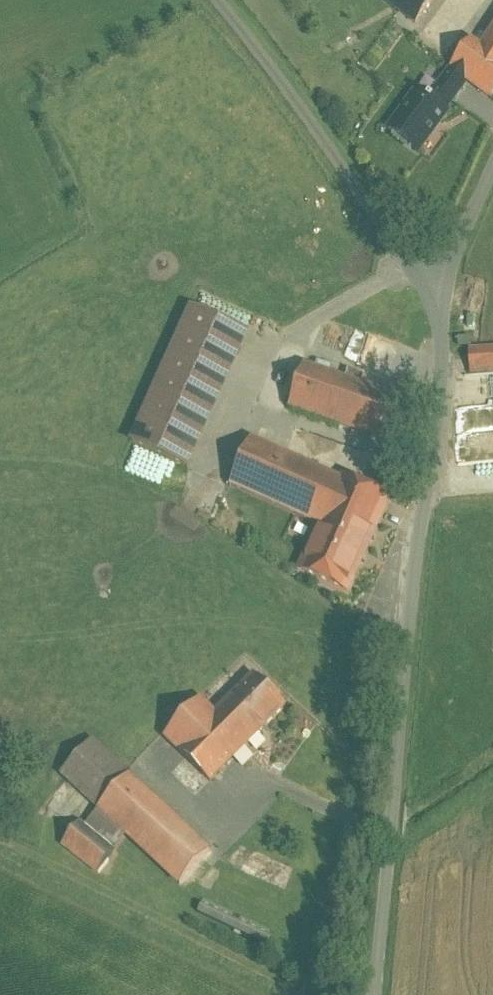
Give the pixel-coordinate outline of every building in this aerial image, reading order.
[(388,130),(424,161),(474,99),(492,118),(492,36),(488,46),(473,36),(432,91),(420,82),(388,130)] [(126,445),(195,476),(256,346),(191,312),(126,445)] [(468,353),(471,375),(492,374),(492,351),(468,353)] [(303,371),(292,409),(400,448),(412,410),(303,371)] [(227,491),(311,536),(294,569),(344,596),(390,514),(382,489),(256,442),(227,491)] [(200,700),(163,738),(212,786),(295,703),(261,669),(215,715),(200,700)] [(98,737),(62,775),(98,810),(129,838),(179,886),(214,848),(98,737)] [(86,825),(80,821),(60,844),(98,875),(129,838),(98,810),(86,825)] [(203,902),(197,914),(270,948),(276,936),(203,902)]
